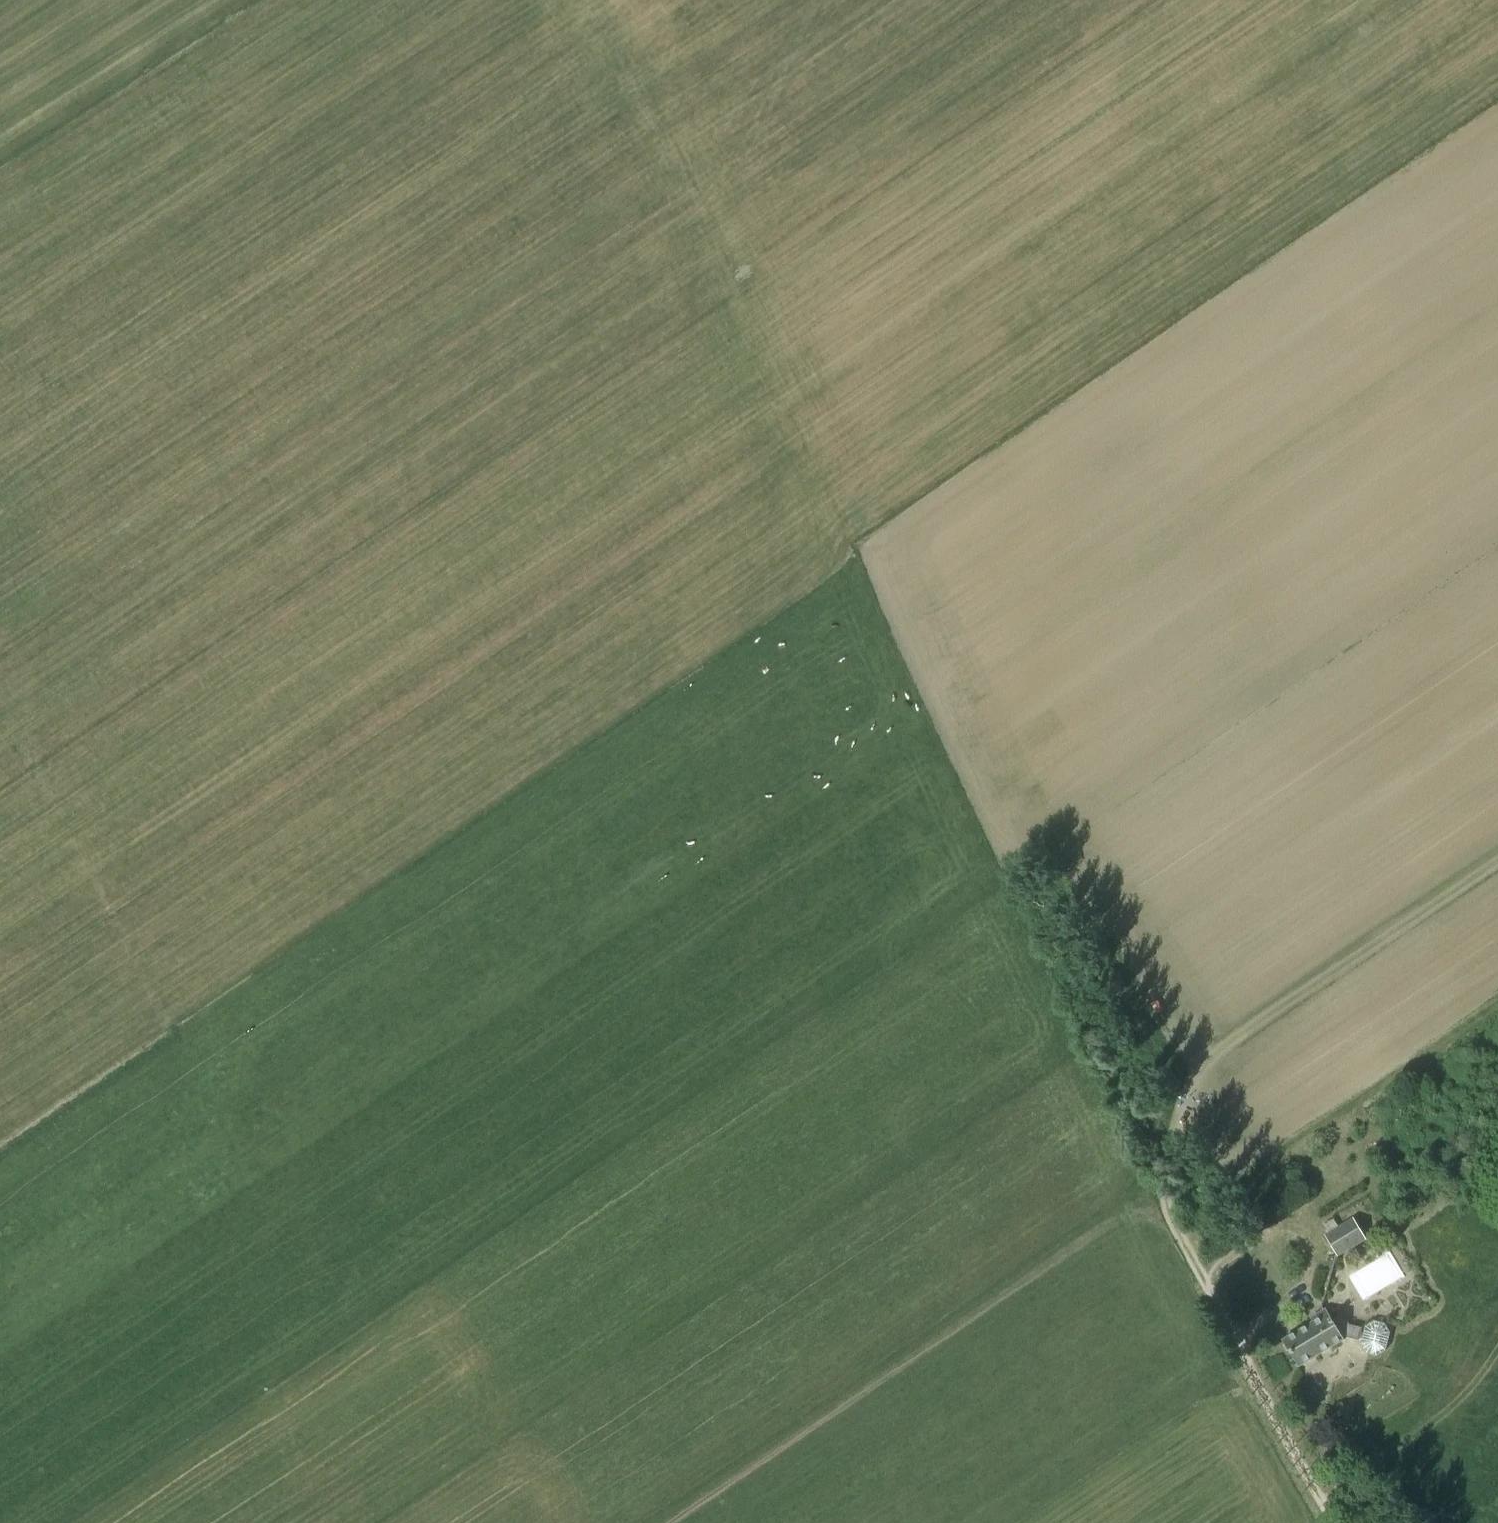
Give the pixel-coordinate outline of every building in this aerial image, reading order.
[(1367,1239),(1363,1232),(1354,1217),(1339,1227),(1333,1217),(1323,1223),(1328,1233),(1325,1235),(1338,1257),(1367,1239)] [(1333,1320),(1329,1313),(1326,1308),(1311,1317),(1314,1322),(1284,1339),(1300,1366),(1347,1338),(1359,1340),(1366,1352),(1377,1355),(1386,1349),(1391,1332),(1386,1324),(1374,1321),(1362,1328),(1349,1324),(1343,1314),(1333,1320)]
